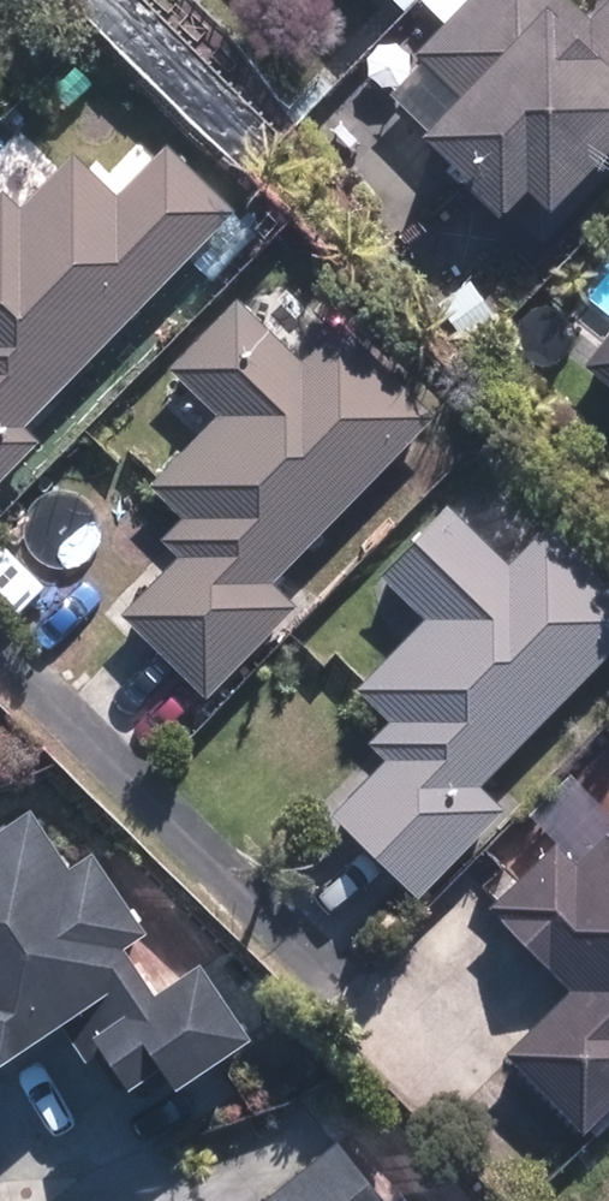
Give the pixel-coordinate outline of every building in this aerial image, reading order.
[(452,100),(413,137),(498,226),(523,203),(540,221),(608,156),(608,0),(602,0),(585,16),(569,0),(470,0),(411,56),(452,100)] [(21,428),(230,212),(159,143),(110,193),(67,151),(9,210),(0,202),(0,486),(39,446),(21,428)] [(269,585),(427,421),(432,416),(335,322),(295,363),(232,302),(165,371),(215,420),(149,488),(181,518),(157,544),(173,559),(115,619),(201,702),(292,607),(269,585)] [(583,358),(608,379),(608,326),(583,358)] [(479,785),(608,652),(608,591),(481,465),(372,577),(418,622),(349,692),(383,725),(364,744),(376,756),(322,810),(413,900),(503,808),(479,785)] [(564,776),(525,815),(551,841),(481,911),(562,993),(497,1058),(578,1140),(608,1109),(608,821),(564,776)] [(53,1028),(75,1062),(89,1053),(114,1094),(149,1072),(163,1094),(241,1045),(193,968),(148,996),(121,953),(140,941),(85,854),(60,870),(26,815),(0,831),(0,1061),(53,1028)] [(322,1139),(254,1200),(378,1200),(322,1139)]
